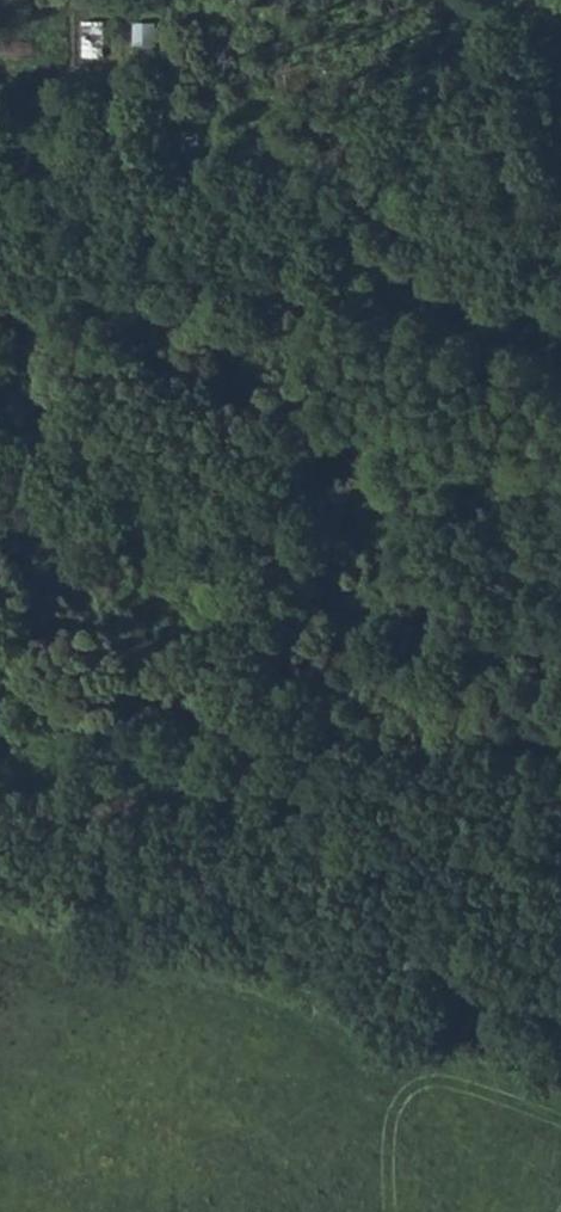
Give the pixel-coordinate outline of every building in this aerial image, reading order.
[(86,21),(86,54),(102,54),(103,21),(86,21)]
